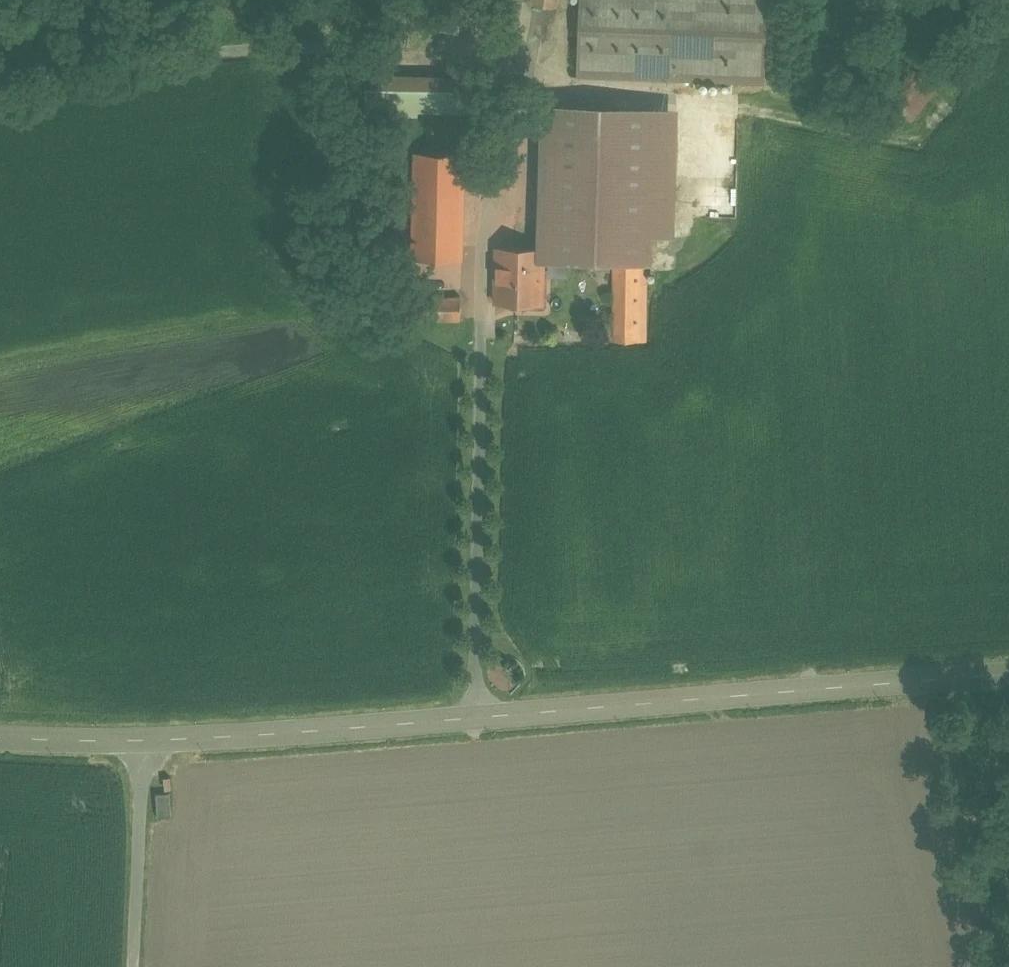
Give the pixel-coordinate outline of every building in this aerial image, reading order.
[(559,9),(561,0),(537,0),(536,4),(559,9)] [(773,0),(583,0),(580,77),(770,83),(773,0)] [(431,11),(424,43),(472,54),(480,22),(431,11)] [(475,77),(370,76),(370,113),(475,114),(475,77)] [(540,249),(499,248),(498,305),(547,306),(548,262),(617,264),(651,264),(679,265),(683,110),(544,107),(540,249)] [(438,151),(434,261),(465,262),(469,152),(438,151)] [(651,264),(617,264),(616,343),(650,344),(651,264)] [(413,306),(412,321),(462,322),(462,307),(413,306)] [(159,816),(172,816),(171,794),(158,794),(159,816)]
